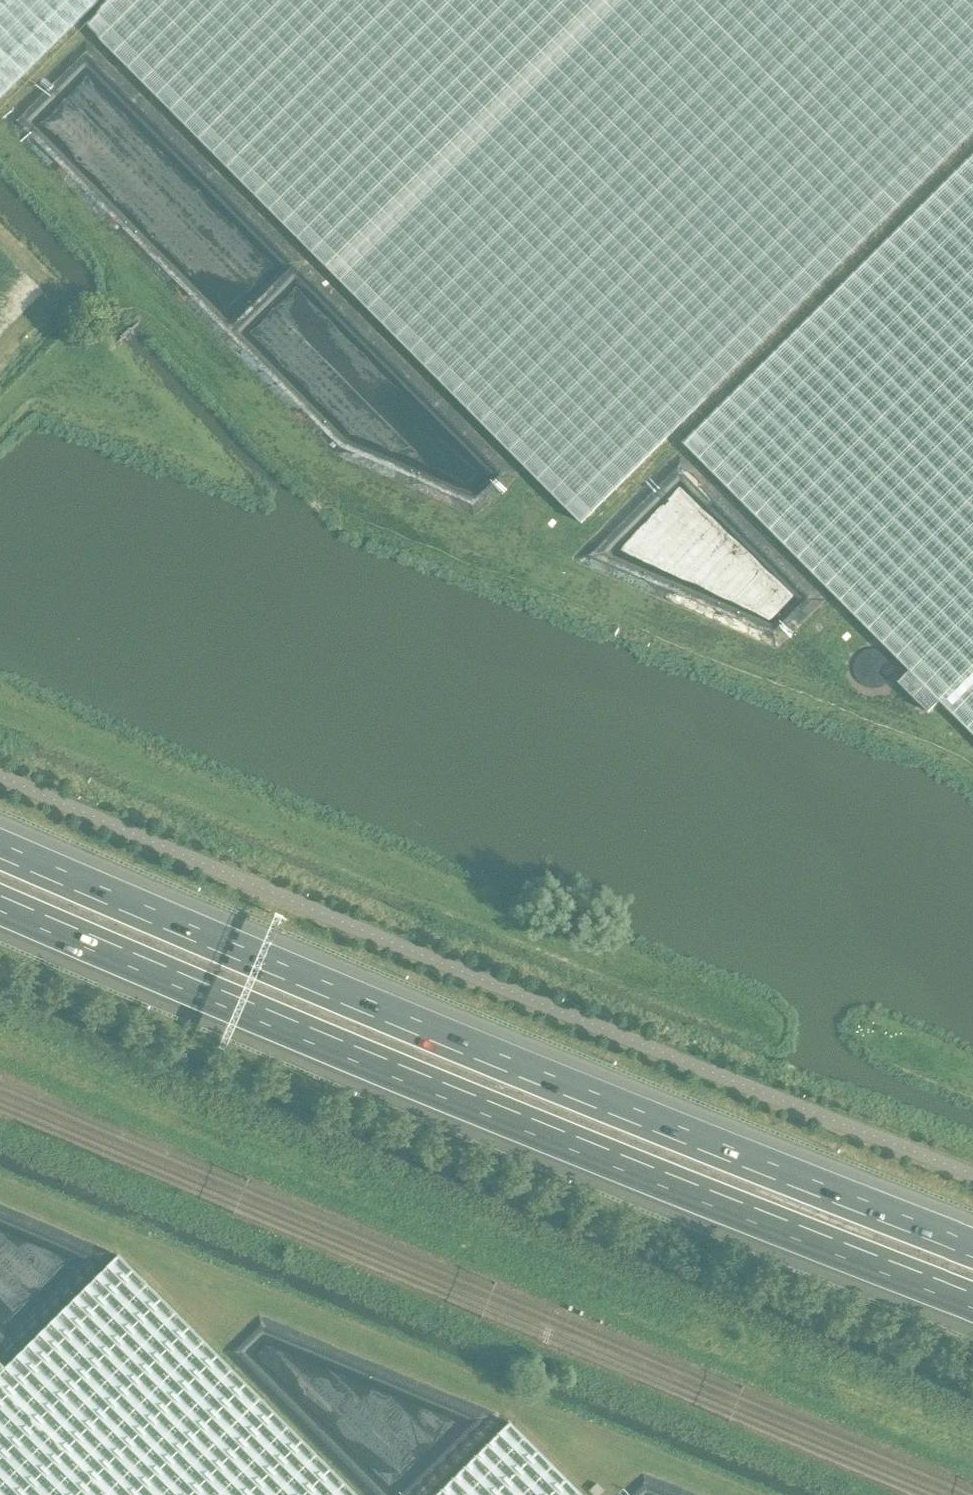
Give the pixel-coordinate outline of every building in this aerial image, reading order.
[(98,0),(0,0),(0,98),(98,0)] [(87,26),(582,523),(972,134),(972,0),(113,0),(87,26)] [(685,444),(911,671),(899,682),(929,712),(940,701),(972,734),(972,158),(685,444)] [(117,1256),(4,1369),(0,1365),(0,1494),(355,1494),(117,1256)] [(509,1423),(436,1494),(580,1494),(509,1423)]
